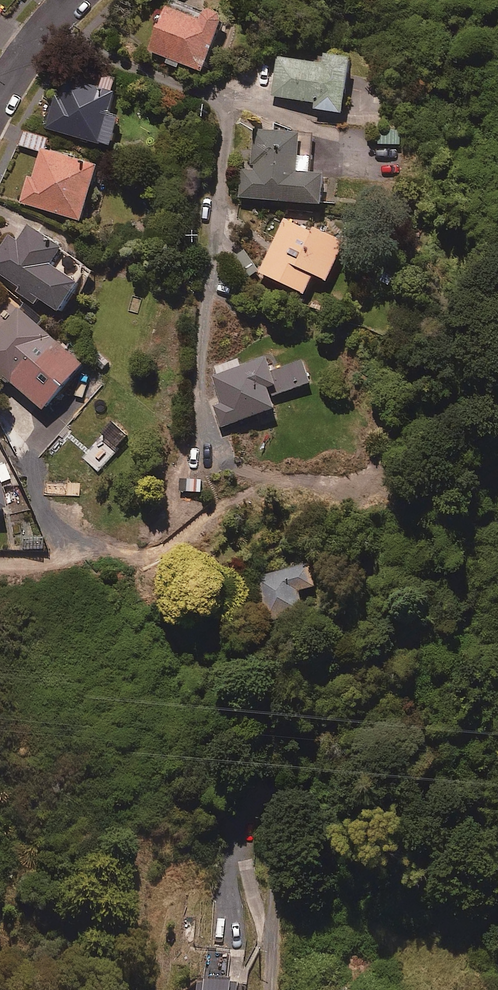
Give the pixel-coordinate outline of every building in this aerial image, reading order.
[(204,8),(200,15),(165,2),(147,49),(203,70),(223,18),(221,10),(210,4),(204,8)] [(327,49),(325,60),(278,53),(272,95),(315,101),(314,107),(344,112),(352,53),(327,49)] [(66,76),(61,95),(53,93),(44,129),(113,147),(122,112),(111,109),(116,89),(114,87),(117,75),(106,73),(102,86),(66,76)] [(301,130),(257,127),(254,167),(241,166),(239,197),(324,203),(326,170),(298,168),(301,130)] [(402,128),(378,128),(379,144),(402,144),(402,128)] [(97,163),(42,148),(35,176),(29,173),(21,201),(82,218),(97,163)] [(328,280),(348,239),(317,224),(314,231),(285,217),(258,271),(307,295),(317,275),(328,280)] [(9,231),(0,245),(0,270),(21,284),(17,289),(36,301),(40,295),(61,309),(81,278),(54,261),(64,245),(30,222),(19,238),(9,231)] [(259,268),(245,250),(232,260),(247,278),(259,268)] [(394,275),(385,271),(380,280),(389,285),(394,275)] [(45,407),(84,360),(19,306),(0,328),(0,370),(45,407)] [(272,369),(267,355),(212,375),(221,401),(213,404),(221,427),(278,406),(274,396),(312,382),(304,358),(272,369)] [(128,435),(111,421),(98,436),(115,450),(128,435)] [(89,486),(83,479),(72,490),(79,496),(89,486)] [(43,533),(12,534),(13,550),(44,549),(43,533)] [(316,584),(310,562),(245,578),(256,623),(306,611),(300,588),(316,584)] [(196,977),(195,989),(236,989),(237,981),(196,977)]
